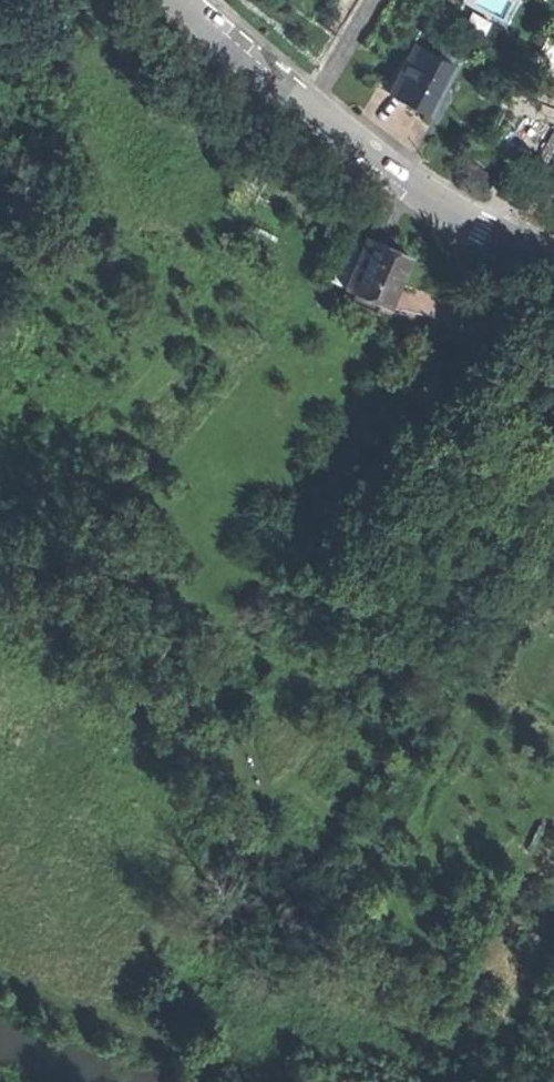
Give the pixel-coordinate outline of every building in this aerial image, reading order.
[(409,96),(431,109),(441,92),(442,93),(449,81),(447,80),(458,61),(435,48),(439,41),(424,33),(400,75),(392,71),(385,83),(409,96)] [(370,232),(346,282),(389,303),(412,253),(391,243),(370,232)]
